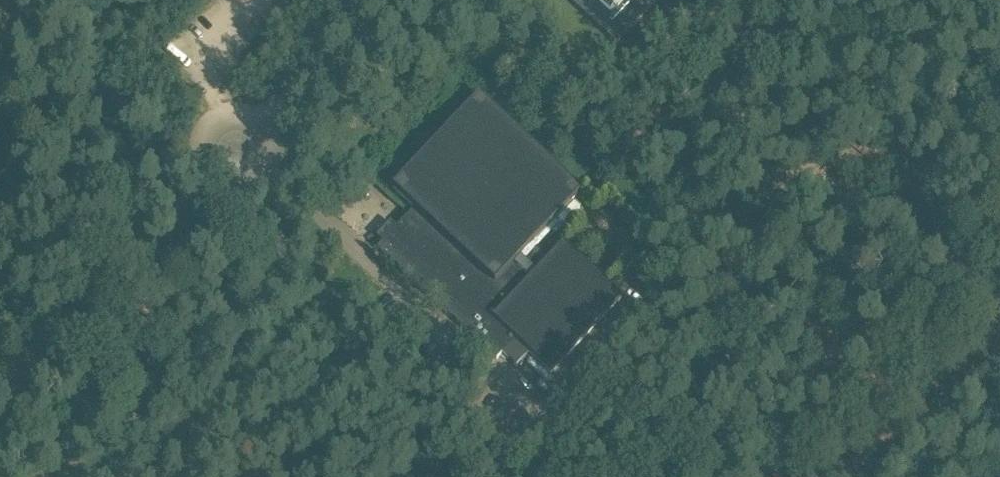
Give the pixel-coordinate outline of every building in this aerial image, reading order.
[(649,0),(579,0),(616,35),(649,0)]
